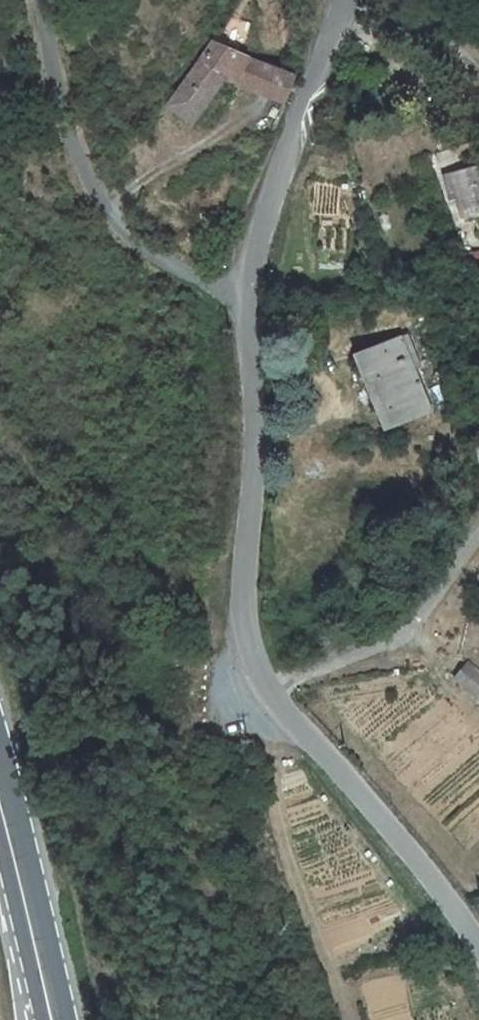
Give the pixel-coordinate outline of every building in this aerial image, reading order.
[(285,104),(296,77),(214,44),(169,108),(193,125),(224,80),(285,104)] [(452,174),(459,197),(463,210),(464,209),(467,221),(478,217),(478,166),(452,174)] [(451,200),(459,197),(452,174),(445,176),(451,200)] [(469,252),(471,266),(478,265),(478,251),(469,252)] [(409,334),(403,337),(417,370),(423,368),(409,334)] [(403,337),(355,357),(368,388),(374,385),(393,429),(434,412),(417,370),(403,337)] [(368,388),(366,388),(387,431),(393,429),(374,385),(368,388)] [(469,662),(455,679),(478,699),(478,671),(469,662)]
